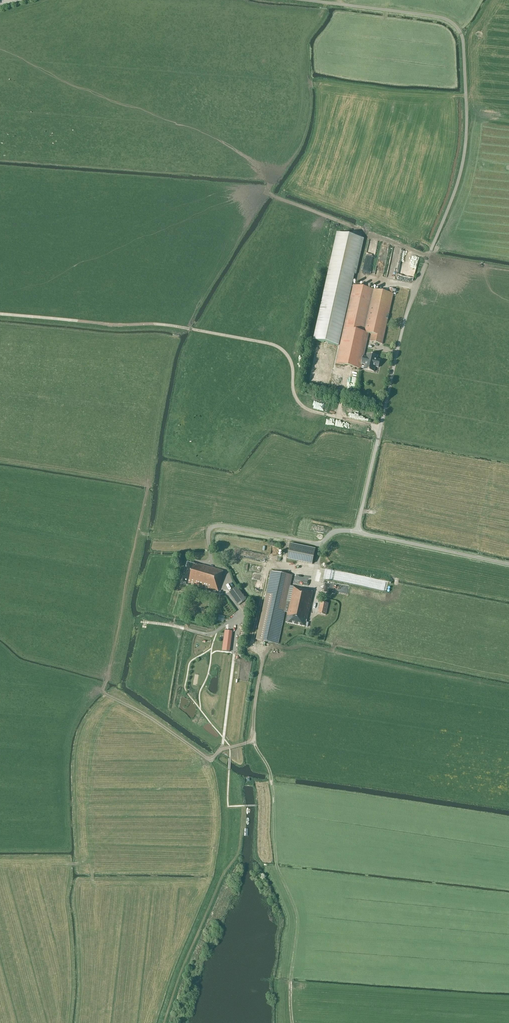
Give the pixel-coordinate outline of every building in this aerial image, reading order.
[(314,340),(338,346),(353,274),(356,275),(364,239),(337,233),(314,340)] [(370,267),(377,234),(369,233),(362,266),(370,267)] [(393,277),(400,250),(392,248),(385,274),(393,277)] [(380,275),(383,262),(377,260),(373,273),(380,275)] [(370,341),(382,344),(393,294),(353,285),(336,364),(361,369),(362,364),(365,365),(364,370),(374,372),(375,367),(378,368),(380,360),(377,359),(377,356),(367,354),(367,357),(363,357),(368,334),(371,334),(370,341)] [(290,544),(287,559),(312,565),(316,549),(290,544)] [(199,585),(199,586),(203,587),(203,586),(208,587),(207,588),(212,590),(211,594),(217,596),(218,592),(223,577),(222,576),(223,571),(200,564),(200,565),(195,564),(188,562),(185,569),(184,572),(185,572),(183,579),(182,581),(195,585),(195,583),(199,585)] [(292,576),(271,571),(256,640),(278,644),(285,612),(287,612),(285,622),(305,627),(305,626),(306,626),(307,623),(306,622),(313,592),(308,591),(308,590),(293,587),(290,603),(286,602),(292,576)] [(375,579),(374,588),(383,589),(384,580),(375,579)] [(323,581),(322,587),(345,591),(346,585),(323,581)] [(229,592),(239,605),(246,600),(237,587),(229,592)] [(328,604),(321,602),(319,613),(326,615),(328,604)]
